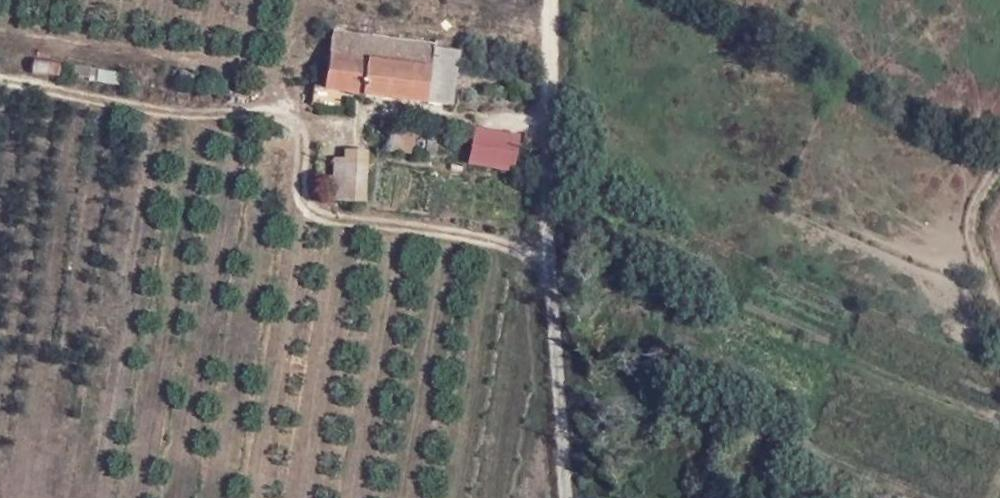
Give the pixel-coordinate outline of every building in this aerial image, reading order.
[(327,32),(321,87),(424,101),(431,54),(431,46),(327,32)] [(424,101),(449,105),(456,56),(431,54),(424,101)] [(32,60),(30,73),(56,76),(58,64),(32,60)] [(94,68),(92,82),(117,86),(119,73),(94,68)] [(373,121),(370,147),(409,155),(414,129),(373,121)] [(471,131),(465,166),(509,175),(515,139),(471,131)] [(341,158),(330,157),(328,198),(361,201),(364,152),(342,150),(341,158)]
